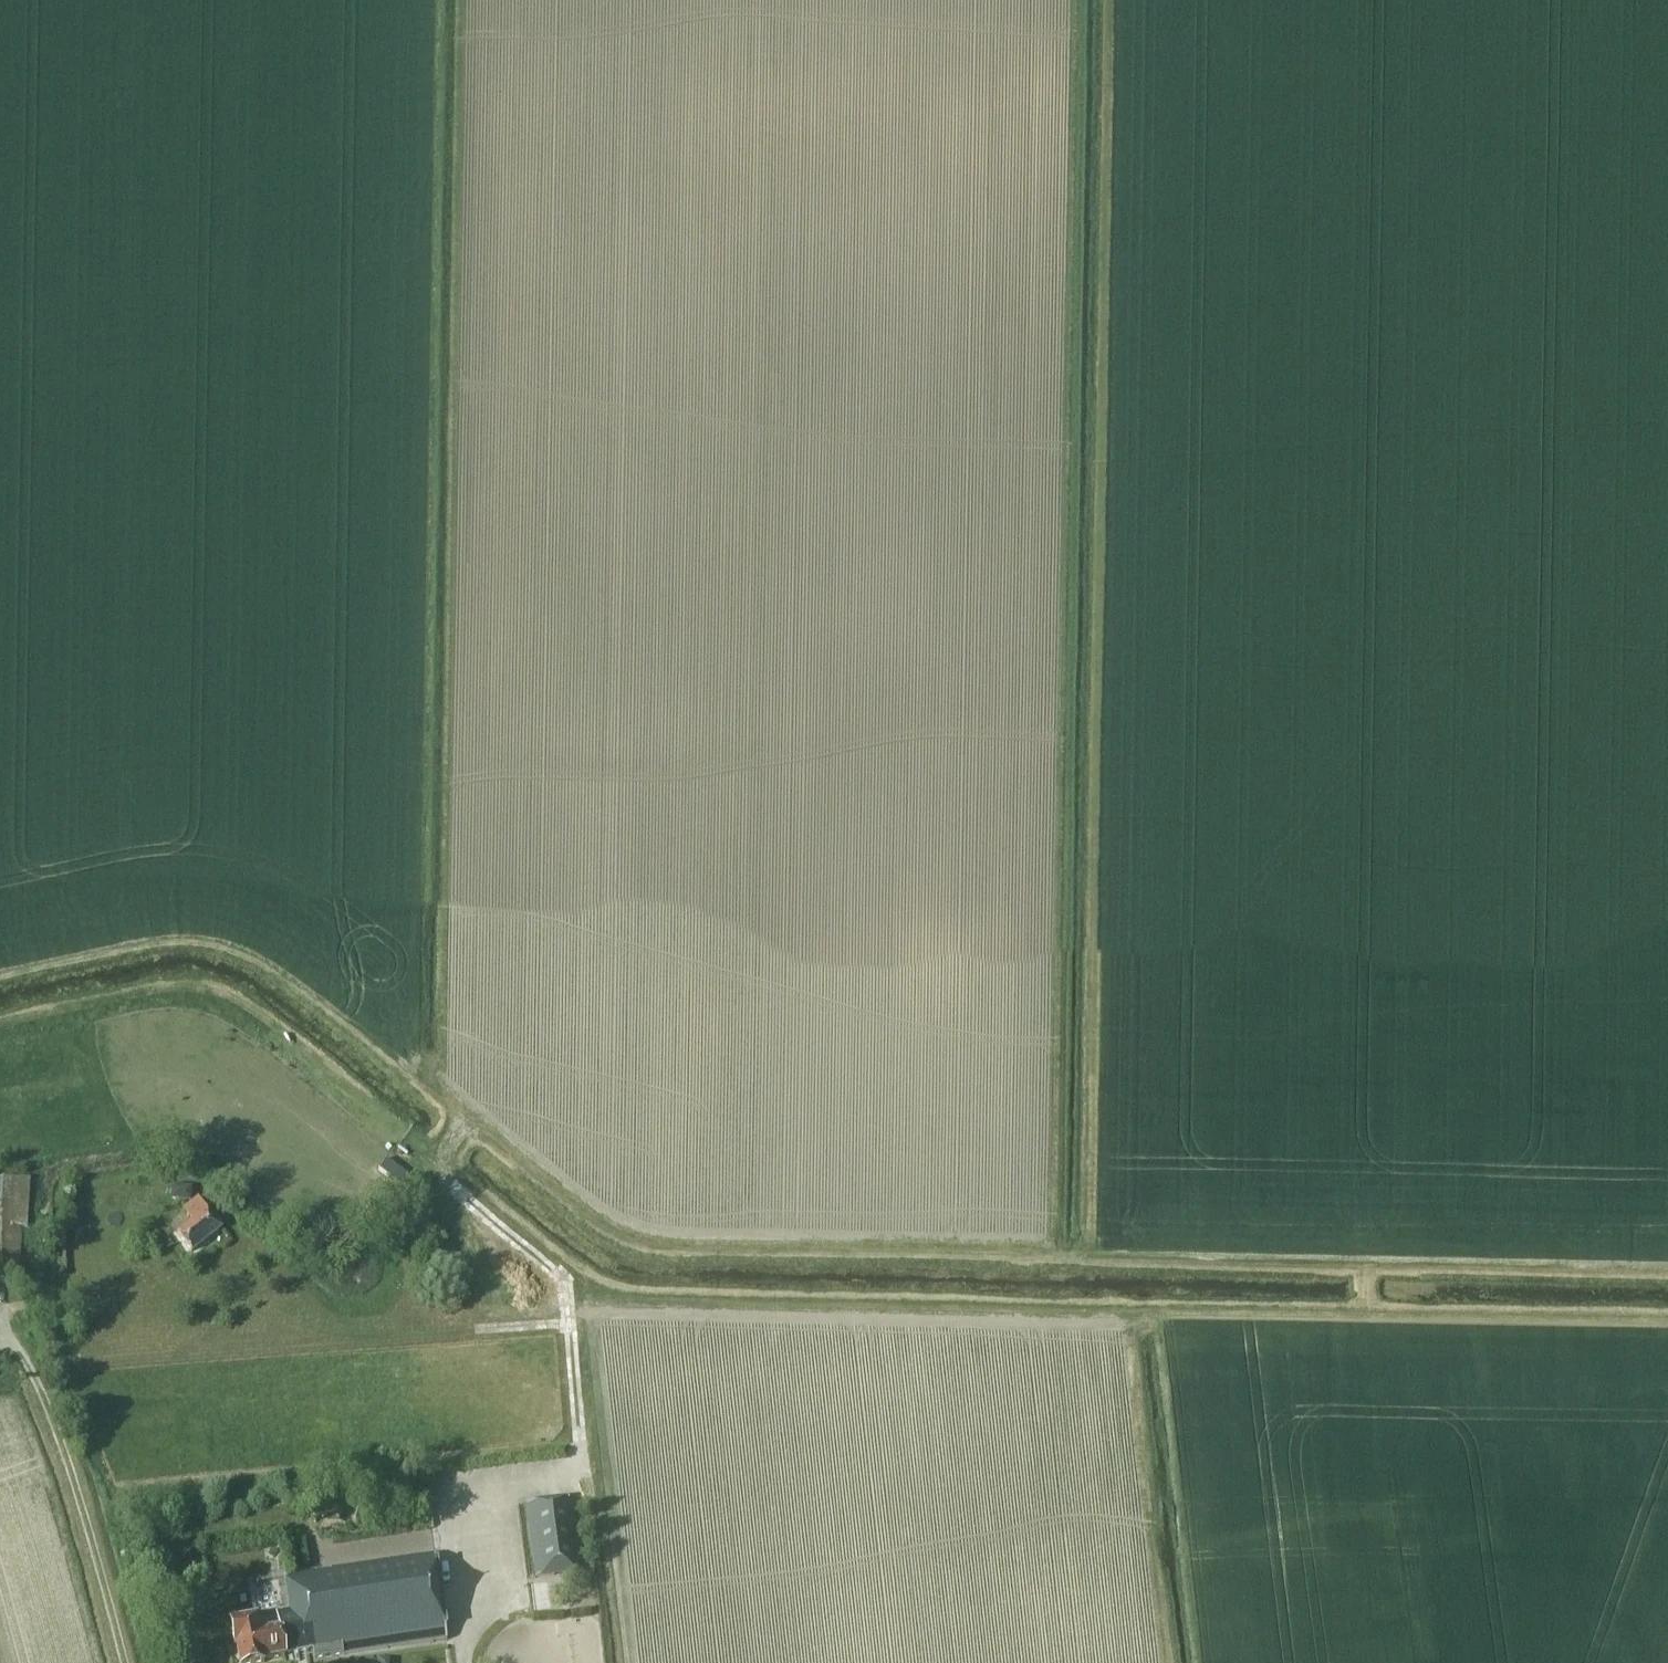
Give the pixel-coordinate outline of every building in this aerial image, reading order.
[(396,1167),(386,1159),(378,1169),(389,1177),(396,1167)] [(0,1178),(0,1276),(21,1277),(22,1227),(27,1227),(30,1179),(0,1178)] [(193,1252),(222,1227),(197,1197),(182,1210),(192,1221),(177,1234),(193,1252)] [(580,1571),(572,1498),(525,1504),(533,1576),(580,1571)] [(287,1612),(293,1653),(313,1649),(314,1658),(315,1658),(342,1654),(446,1640),(447,1639),(435,1556),(282,1577),(282,1578),(287,1612)] [(293,1653),(287,1612),(274,1613),(277,1629),(263,1631),(261,1624),(256,1625),(254,1617),(228,1622),(233,1648),(235,1647),(238,1662),(265,1662),(264,1658),(293,1653)]
